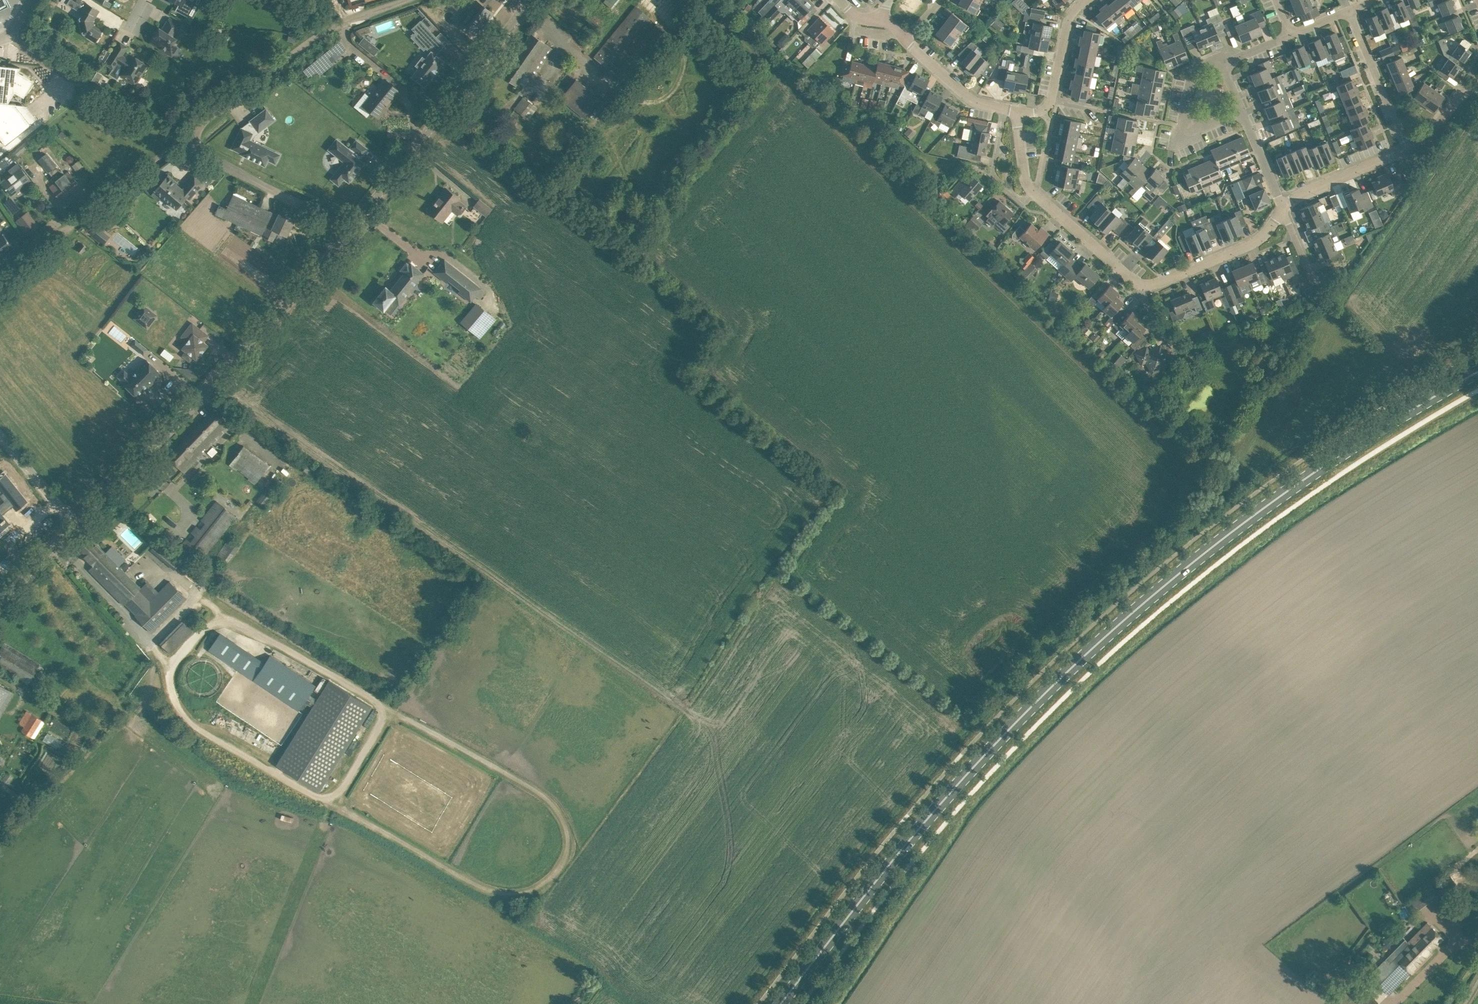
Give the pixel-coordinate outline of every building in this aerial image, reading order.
[(9,5),(6,0),(0,0),(0,10),(9,5)] [(86,8),(79,18),(83,33),(96,42),(102,33),(101,33),(102,31),(95,26),(94,28),(92,27),(90,20),(93,16),(95,17),(99,10),(86,2),(86,3),(81,0),(74,0),(86,8)] [(103,4),(109,8),(112,3),(106,0),(105,0),(103,3),(103,4)] [(176,3),(179,4),(176,10),(187,15),(195,0),(172,0),(176,3)] [(779,9),(780,11),(781,11),(784,11),(789,15),(795,9),(803,0),(787,0),(782,6),(779,9)] [(789,15),(793,19),(795,19),(802,26),(807,21),(810,17),(806,13),(813,6),(814,4),(810,0),(803,0),(795,9),(789,15)] [(971,0),(952,0),(977,14),(980,9),(977,8),(979,5),(971,0)] [(1011,3),(1021,12),(1028,6),(1022,0),(1014,0),(1011,3)] [(1123,14),(1132,7),(1126,0),(1114,0),(1113,1),(1123,14)] [(1292,4),(1289,5),(1291,9),(1294,8),(1296,15),(1300,13),(1303,20),(1319,14),(1316,6),(1320,4),(1318,0),(1301,0),(1292,4)] [(1395,14),(1399,22),(1409,18),(1411,22),(1414,29),(1419,27),(1412,8),(1411,6),(1405,8),(1402,0),(1391,5),(1395,14)] [(1412,8),(1420,5),(1418,0),(1408,0),(1411,6),(1412,8)] [(1452,12),(1456,10),(1452,0),(1431,0),(1429,1),(1431,6),(1438,4),(1443,16),(1452,12)] [(1105,4),(1103,6),(1114,20),(1123,14),(1113,1),(1108,5),(1107,4),(1105,4)] [(475,2),(456,22),(471,36),(490,16),(475,2)] [(634,5),(594,56),(609,68),(649,16),(634,5)] [(775,5),(764,17),(761,20),(768,26),(770,26),(775,21),(774,20),(773,18),(780,11),(775,5)] [(1114,20),(1103,6),(1100,8),(1100,10),(1101,11),(1095,15),(1106,28),(1114,20)] [(1030,15),(1040,18),(1043,18),(1045,10),(1031,7),(1030,15)] [(1386,7),(1375,12),(1376,15),(1382,29),(1393,24),(1395,29),(1401,26),(1399,22),(1395,14),(1390,16),(1386,7)] [(948,18),(962,30),(963,28),(966,30),(969,26),(946,8),(943,12),(949,17),(948,18)] [(1251,20),(1245,22),(1252,38),(1262,33),(1260,27),(1266,25),(1260,10),(1249,15),(1251,20)] [(1452,12),(1443,16),(1440,17),(1442,22),(1444,21),(1449,33),(1463,27),(1458,15),(1454,17),(1452,12)] [(1207,23),(1201,26),(1209,45),(1220,41),(1218,37),(1213,24),(1222,20),(1219,13),(1210,17),(1206,19),(1207,23)] [(1252,38),(1245,22),(1242,13),(1236,16),(1237,20),(1224,25),(1228,35),(1237,32),(1241,42),(1252,38)] [(1026,21),(1024,33),(1049,38),(1051,26),(1039,23),(1040,18),(1030,15),(1024,14),(1023,20),(1026,21)] [(1384,32),(1376,15),(1366,19),(1373,36),(1384,32)] [(433,25),(425,17),(421,21),(420,21),(412,28),(428,45),(426,48),(431,51),(426,58),(422,56),(416,65),(419,67),(412,76),(424,86),(432,76),(433,77),(438,70),(437,69),(444,61),(436,54),(444,45),(428,29),(433,25)] [(802,26),(798,29),(805,36),(809,32),(820,42),(816,46),(823,53),(831,44),(826,39),(834,31),(820,17),(811,25),(807,21),(802,26)] [(160,28),(150,42),(167,53),(177,38),(174,37),(181,25),(169,18),(162,29),(160,28)] [(944,23),(958,35),(962,30),(948,18),(944,23)] [(944,23),(940,29),(954,40),(958,35),(944,23)] [(1209,45),(1201,26),(1195,29),(1193,24),(1180,30),(1183,36),(1192,32),(1199,50),(1209,45)] [(429,29),(435,35),(439,31),(434,25),(429,29)] [(954,40),(940,29),(939,30),(933,25),(929,29),(952,47),(956,43),(954,41),(954,40)] [(1079,40),(1098,44),(1100,33),(1084,29),(1083,36),(1082,36),(1080,37),(1079,40)] [(1176,41),(1170,44),(1178,65),(1189,60),(1177,32),(1173,34),(1176,41)] [(1345,55),(1344,53),(1349,51),(1343,35),(1342,35),(1343,38),(1338,40),(1335,32),(1324,37),(1328,46),(1333,58),(1334,60),(1345,55)] [(502,75),(516,86),(525,73),(531,78),(552,48),(531,33),(502,75)] [(1049,38),(1024,33),(1031,35),(1028,47),(1021,45),(1020,51),(1033,54),(1034,48),(1046,50),(1049,38)] [(369,41),(364,37),(359,43),(374,55),(379,49),(373,44),(372,46),(368,43),(369,41)] [(1178,65),(1170,44),(1164,46),(1161,39),(1156,41),(1167,69),(1178,65)] [(1308,43),(1311,51),(1315,60),(1326,56),(1328,60),(1333,58),(1328,46),(1323,48),(1319,39),(1308,43)] [(1447,43),(1440,46),(1444,55),(1447,57),(1449,58),(1457,64),(1460,59),(1463,62),(1471,51),(1467,48),(1471,43),(1465,39),(1461,40),(1457,46),(1452,53),(1450,52),(1447,43)] [(1080,51),(1095,55),(1098,44),(1079,40),(1079,43),(1080,45),(1081,45),(1080,51)] [(1400,45),(1403,52),(1409,49),(1405,40),(1400,42),(1401,45),(1400,45)] [(964,71),(966,73),(980,56),(974,51),(977,46),(972,41),(958,54),(963,59),(961,62),(967,67),(964,71)] [(120,42),(107,64),(113,68),(110,74),(119,80),(121,76),(135,84),(148,65),(132,55),(129,60),(122,55),(127,47),(120,42)] [(1317,65),(1315,60),(1311,51),(1306,53),(1303,45),(1292,50),(1299,67),(1309,63),(1311,67),(1317,65)] [(1380,51),(1383,60),(1394,56),(1390,46),(1380,51)] [(104,62),(104,63),(111,52),(110,52),(107,50),(101,61),(104,62)] [(1075,62),(1093,66),(1095,55),(1080,51),(1078,58),(1077,57),(1076,59),(1075,62)] [(802,62),(808,68),(816,59),(810,54),(802,62)] [(966,73),(969,75),(972,71),(978,76),(980,72),(988,78),(999,60),(995,56),(991,60),(989,58),(986,61),(980,56),(966,73)] [(1389,74),(1391,73),(1405,67),(1401,56),(1387,62),(1388,66),(1386,67),(1389,74)] [(845,61),(841,75),(843,76),(842,79),(856,82),(861,63),(853,61),(854,57),(853,57),(851,63),(845,61)] [(1439,67),(1436,72),(1446,79),(1449,75),(1453,77),(1460,66),(1457,64),(1449,58),(1441,69),(1439,67)] [(999,65),(996,79),(1004,80),(1003,86),(1008,87),(1008,90),(1014,92),(1019,66),(1015,65),(1014,65),(1014,64),(1015,61),(1007,59),(1006,66),(999,65)] [(1251,75),(1249,75),(1251,80),(1253,79),(1255,85),(1262,82),(1271,78),(1269,72),(1273,70),(1268,60),(1258,64),(1261,70),(1250,74),(1251,75)] [(874,81),(881,83),(886,64),(878,62),(877,67),(872,87),(874,81)] [(1075,73),(1091,76),(1093,66),(1075,62),(1074,65),(1075,67),(1076,67),(1075,73)] [(856,82),(864,85),(869,65),(861,63),(856,82)] [(886,64),(881,83),(889,85),(894,66),(886,64)] [(5,144),(31,124),(16,104),(8,103),(15,91),(24,97),(34,80),(18,72),(20,68),(20,67),(8,66),(8,68),(0,67),(1,65),(0,65),(0,138),(5,144)] [(864,85),(872,87),(877,67),(869,65),(864,85)] [(1142,78),(1164,82),(1166,71),(1144,66),(1144,67),(1136,65),(1135,70),(1144,72),(1142,78)] [(899,85),(904,86),(905,83),(904,82),(908,72),(903,69),(903,68),(894,66),(889,85),(898,88),(899,85)] [(1019,66),(1014,92),(1019,93),(1020,89),(1025,90),(1028,75),(1022,74),(1023,67),(1019,66)] [(1391,77),(1394,84),(1409,77),(1405,67),(1391,73),(1393,77),(1391,77)] [(907,98),(916,103),(920,95),(920,96),(929,79),(917,73),(910,86),(905,83),(904,86),(896,103),(903,106),(907,98)] [(1071,80),(1070,84),(1089,87),(1091,76),(1075,73),(1074,79),(1073,79),(1071,80)] [(1258,91),(1256,92),(1258,97),(1260,96),(1262,102),(1272,98),(1286,92),(1281,79),(1283,79),(1281,74),(1271,78),(1262,82),(1264,88),(1257,91),(1258,91)] [(1405,92),(1414,88),(1413,86),(1409,77),(1394,84),(1396,91),(1398,90),(1400,94),(1405,92)] [(1132,87),(1161,93),(1164,82),(1142,78),(1141,84),(1133,82),(1132,87)] [(354,106),(367,116),(371,111),(379,117),(379,116),(377,115),(391,98),(393,99),(399,91),(384,79),(378,87),(379,88),(372,98),(370,97),(365,93),(354,106)] [(585,118),(600,98),(575,79),(560,98),(585,118)] [(1336,86),(1341,96),(1358,89),(1356,85),(1354,85),(1351,79),(1336,86)] [(1417,91),(1413,97),(1423,104),(1436,86),(1432,83),(1430,86),(1423,82),(1422,84),(1417,91)] [(1089,87),(1070,84),(1070,87),(1071,89),(1072,89),(1071,95),(1086,98),(1089,87)] [(1292,89),(1295,95),(1304,91),(1302,85),(1292,89)] [(1436,86),(1423,104),(1433,112),(1444,96),(1437,92),(1440,89),(1436,86)] [(1132,87),(1130,92),(1138,94),(1137,101),(1156,104),(1159,105),(1161,93),(1132,87)] [(1341,96),(1345,107),(1360,100),(1358,94),(1360,94),(1358,89),(1341,96)] [(920,96),(920,95),(916,103),(912,111),(918,115),(919,111),(925,115),(928,109),(934,112),(935,109),(942,96),(930,90),(926,98),(920,96)] [(1269,118),(1276,115),(1293,108),(1286,92),(1272,98),(1274,103),(1264,107),(1265,108),(1263,108),(1265,113),(1267,113),(1269,118)] [(305,94),(299,101),(316,114),(321,107),(305,94)] [(515,109),(529,119),(537,107),(524,97),(515,109)] [(860,106),(866,108),(869,100),(862,98),(860,106)] [(877,105),(884,107),(885,101),(879,99),(877,105)] [(1360,100),(1345,107),(1349,117),(1366,110),(1364,105),(1363,106),(1360,100)] [(1137,101),(1135,112),(1153,116),(1156,104),(1137,101)] [(934,112),(929,120),(939,125),(941,122),(949,126),(958,110),(945,104),(941,112),(935,109),(934,112)] [(266,108),(250,121),(255,128),(260,124),(263,128),(274,120),(266,108)] [(1291,128),(1292,129),(1300,126),(1293,108),(1276,115),(1278,121),(1271,124),(1276,135),(1291,128)] [(1349,117),(1353,127),(1365,123),(1369,121),(1366,115),(1368,114),(1366,110),(1349,117)] [(517,121),(518,119),(508,111),(504,117),(520,129),(523,126),(517,121)] [(1108,120),(1117,122),(1116,128),(1135,132),(1137,120),(1109,114),(1108,120)] [(968,117),(968,121),(973,122),(972,129),(970,140),(987,143),(989,132),(986,132),(988,125),(988,122),(968,117)] [(1060,128),(1079,132),(1080,127),(1085,128),(1086,123),(1062,118),(1060,128)] [(1350,129),(1354,139),(1371,132),(1369,128),(1368,128),(1365,123),(1353,127),(1350,129)] [(1107,132),(1112,133),(1112,132),(1115,132),(1113,140),(1135,144),(1138,133),(1135,132),(1108,126),(1107,132)] [(253,133),(242,128),(232,148),(242,153),(242,154),(265,165),(268,159),(275,163),(280,154),(264,146),(263,149),(256,146),(257,143),(250,139),(253,133)] [(1058,138),(1082,143),(1083,138),(1078,137),(1079,132),(1060,128),(1058,138)] [(1288,133),(1290,138),(1294,136),(1295,138),(1301,135),(1298,129),(1288,133)] [(1354,139),(1359,150),(1374,144),(1371,137),(1373,137),(1371,132),(1354,139)] [(1232,141),(1240,161),(1251,157),(1243,136),(1232,141)] [(12,153),(15,157),(33,143),(30,138),(12,153)] [(1058,138),(1056,148),(1075,152),(1076,147),(1081,148),(1082,143),(1058,138)] [(350,147),(351,148),(350,149),(337,139),(328,149),(335,155),(337,152),(346,159),(331,179),(339,185),(344,178),(349,182),(364,163),(358,158),(360,155),(361,156),(367,148),(356,140),(350,147)] [(960,145),(958,156),(970,158),(971,152),(985,155),(987,143),(970,140),(969,146),(960,145)] [(1111,151),(1123,154),(1122,158),(1130,157),(1131,155),(1133,156),(1135,144),(1113,140),(1111,151)] [(1221,145),(1230,166),(1240,161),(1232,141),(1221,145)] [(1316,145),(1324,164),(1334,160),(1326,141),(1316,145)] [(1087,145),(1087,155),(1097,154),(1097,145),(1087,145)] [(1211,150),(1214,158),(1219,170),(1220,170),(1230,166),(1221,145),(1211,150)] [(1307,149),(1313,165),(1314,168),(1324,164),(1316,145),(1307,149)] [(1295,150),(1303,169),(1313,165),(1307,149),(1305,146),(1295,150)] [(1056,148),(1054,158),(1073,162),(1073,161),(1078,162),(1079,158),(1074,157),(1075,152),(1056,148)] [(1285,154),(1289,164),(1293,173),(1303,169),(1295,150),(1285,154)] [(56,181),(49,187),(59,198),(78,183),(68,170),(64,173),(60,169),(59,170),(45,153),(38,159),(56,181)] [(1276,158),(1280,167),(1289,164),(1285,154),(1276,158)] [(1133,159),(1130,157),(1122,158),(1128,164),(1120,174),(1128,181),(1143,165),(1135,157),(1133,159)] [(1214,158),(1204,162),(1215,190),(1220,188),(1217,181),(1223,178),(1220,170),(1219,170),(1214,158)] [(1204,162),(1193,167),(1195,170),(1202,187),(1208,185),(1211,192),(1215,190),(1204,162)] [(30,179),(17,163),(11,168),(14,172),(1,182),(6,188),(6,189),(7,189),(11,194),(30,179)] [(1054,185),(1075,189),(1075,188),(1080,189),(1081,185),(1085,186),(1086,181),(1076,179),(1078,173),(1082,174),(1084,165),(1081,164),(1080,168),(1058,164),(1054,185)] [(1280,167),(1284,177),(1293,173),(1289,164),(1280,167)] [(1132,188),(1128,192),(1132,195),(1152,172),(1143,165),(1128,181),(1134,186),(1132,188)] [(1152,172),(1141,185),(1146,190),(1143,194),(1150,201),(1160,190),(1163,192),(1169,184),(1163,178),(1163,177),(1160,175),(1161,173),(1156,168),(1152,172)] [(1195,170),(1183,174),(1191,192),(1202,187),(1195,170)] [(1391,180),(1388,172),(1382,175),(1383,178),(1372,182),(1377,195),(1390,190),(1392,196),(1404,191),(1398,176),(1391,180)] [(177,182),(168,174),(163,180),(161,179),(156,185),(158,187),(155,190),(177,209),(186,198),(189,200),(204,183),(195,174),(182,189),(176,183),(177,182)] [(1252,175),(1238,181),(1244,197),(1249,194),(1255,209),(1270,203),(1261,182),(1256,184),(1252,175)] [(951,191),(959,198),(962,194),(969,200),(982,185),(972,176),(964,186),(959,182),(951,191)] [(1348,192),(1357,188),(1353,179),(1344,183),(1348,192)] [(459,201),(460,200),(445,188),(434,203),(435,204),(429,211),(443,222),(453,209),(459,214),(465,206),(459,201)] [(1354,190),(1343,194),(1343,195),(1346,201),(1347,204),(1347,205),(1348,208),(1350,211),(1354,219),(1361,216),(1359,212),(1373,206),(1370,200),(1367,191),(1360,194),(1357,195),(1354,190)] [(216,213),(262,235),(272,213),(234,195),(227,209),(219,205),(216,213)] [(1089,217),(1098,225),(1111,211),(1103,204),(1104,202),(1096,195),(1087,205),(1095,211),(1089,217)] [(19,208),(12,198),(6,203),(14,212),(19,208)] [(474,206),(486,216),(492,209),(480,199),(474,206)] [(982,211),(989,217),(986,220),(993,226),(995,226),(1003,233),(1009,226),(1005,222),(1013,213),(999,200),(994,206),(990,202),(982,211)] [(1320,201),(1299,209),(1303,219),(1319,212),(1326,209),(1323,203),(1321,204),(1320,201)] [(1226,219),(1233,236),(1243,232),(1241,226),(1247,224),(1240,209),(1234,211),(1236,215),(1226,219)] [(1376,209),(1368,212),(1374,227),(1381,224),(1376,209)] [(1319,212),(1303,219),(1308,229),(1315,226),(1317,225),(1319,230),(1330,226),(1332,225),(1326,210),(1319,212)] [(1098,225),(1107,233),(1112,227),(1119,233),(1128,223),(1121,216),(1119,218),(1111,211),(1098,225)] [(18,219),(29,234),(39,226),(27,212),(18,219)] [(967,222),(972,227),(978,221),(976,218),(978,216),(975,213),(967,222)] [(287,235),(293,221),(280,214),(273,228),(269,226),(264,236),(272,240),(277,231),(287,235)] [(1140,242),(1144,246),(1153,237),(1148,233),(1150,230),(1145,226),(1148,222),(1143,217),(1127,236),(1137,245),(1140,242)] [(1168,219),(1165,223),(1170,227),(1173,223),(1168,219)] [(1209,222),(1215,237),(1221,235),(1223,240),(1233,236),(1226,219),(1216,223),(1215,220),(1209,222)] [(1192,227),(1195,232),(1202,249),(1212,245),(1209,240),(1215,237),(1209,222),(1208,220),(1192,227)] [(1013,233),(1012,235),(1012,237),(1013,239),(1015,240),(1018,240),(1019,239),(1020,237),(1035,250),(1049,234),(1044,229),(1041,232),(1031,223),(1025,230),(1019,225),(1013,233)] [(95,225),(89,232),(104,244),(110,236),(95,225)] [(1321,236),(1312,240),(1316,250),(1333,243),(1330,236),(1333,235),(1330,226),(1319,230),(1321,236)] [(1144,246),(1149,250),(1146,253),(1156,262),(1169,247),(1160,239),(1163,235),(1158,230),(1153,237),(1144,246)] [(1202,249),(1195,232),(1185,236),(1182,230),(1178,232),(1179,235),(1177,235),(1184,250),(1189,248),(1192,253),(1202,249)] [(0,257),(1,258),(7,254),(6,253),(13,247),(3,234),(0,236),(0,257)] [(1352,235),(1343,237),(1345,245),(1354,242),(1352,235)] [(1059,269),(1065,274),(1075,263),(1070,257),(1074,253),(1060,241),(1055,247),(1050,242),(1040,253),(1046,258),(1051,253),(1063,264),(1059,269)] [(78,250),(82,253),(87,246),(83,243),(78,250)] [(1333,243),(1316,250),(1320,260),(1330,255),(1332,261),(1343,256),(1339,249),(1336,250),(1333,243)] [(1022,266),(1021,266),(1024,268),(1024,269),(1028,265),(1030,262),(1034,259),(1035,258),(1034,257),(1033,256),(1029,252),(1024,258),(1023,258),(1025,261),(1024,262),(1022,264),(1023,265),(1022,266)] [(1275,257),(1284,279),(1299,273),(1292,257),(1287,259),(1284,253),(1275,257)] [(1262,270),(1262,271),(1267,282),(1268,286),(1274,283),(1273,279),(1282,275),(1283,279),(1284,279),(1275,257),(1265,261),(1267,267),(1262,270)] [(444,259),(434,272),(447,282),(448,280),(460,289),(458,291),(471,301),(475,297),(479,299),(485,291),(444,259)] [(410,265),(407,262),(401,270),(404,272),(390,290),(386,286),(373,302),(384,311),(393,300),(399,305),(424,273),(411,263),(410,265)] [(1242,266),(1249,282),(1258,278),(1261,285),(1267,282),(1262,271),(1257,273),(1252,262),(1242,266)] [(1065,274),(1071,280),(1075,275),(1088,287),(1099,275),(1085,263),(1081,268),(1075,263),(1065,274)] [(1231,284),(1239,303),(1240,306),(1246,303),(1242,295),(1243,295),(1239,286),(1249,282),(1242,266),(1231,271),(1236,282),(1231,284)] [(1212,297),(1222,293),(1216,277),(1200,284),(1207,299),(1202,301),(1206,311),(1216,307),(1212,297)] [(1222,288),(1230,306),(1239,303),(1231,284),(1222,288)] [(1106,305),(1115,295),(1118,292),(1109,285),(1105,289),(1101,285),(1091,296),(1098,302),(1100,300),(1106,305)] [(1196,312),(1202,309),(1197,296),(1191,298),(1189,292),(1171,300),(1175,309),(1169,312),(1173,321),(1183,317),(1185,312),(1184,310),(1193,306),(1196,312)] [(1112,324),(1114,322),(1125,309),(1121,305),(1123,302),(1115,295),(1106,305),(1103,309),(1111,316),(1107,320),(1112,324)] [(472,320),(467,326),(479,337),(495,319),(478,304),(468,317),(472,320)] [(153,321),(151,311),(144,305),(134,318),(147,328),(153,321)] [(1125,335),(1137,321),(1140,318),(1132,311),(1130,313),(1125,309),(1114,322),(1120,328),(1116,333),(1122,339),(1125,335)] [(1125,335),(1133,342),(1130,345),(1135,349),(1146,337),(1141,333),(1145,329),(1137,321),(1125,335)] [(181,337),(187,341),(182,348),(197,359),(208,345),(201,339),(206,333),(192,322),(181,337)] [(131,345),(137,349),(141,344),(135,339),(131,345)] [(1135,353),(1141,364),(1146,361),(1149,366),(1148,367),(1151,373),(1157,370),(1157,369),(1167,363),(1165,358),(1167,357),(1164,351),(1162,351),(1160,346),(1149,352),(1146,347),(1135,353)] [(165,348),(160,354),(170,361),(174,355),(165,348)] [(122,382),(137,396),(148,385),(149,386),(162,374),(147,359),(136,371),(134,370),(122,382)] [(168,457),(184,473),(199,458),(197,456),(198,455),(200,456),(204,453),(202,451),(205,448),(207,450),(211,446),(209,444),(211,441),(214,443),(217,439),(215,437),(218,434),(220,436),(224,432),(222,430),(225,427),(227,429),(230,425),(214,409),(168,457)] [(229,465),(254,484),(269,465),(244,445),(229,465)] [(213,446),(207,452),(212,456),(218,451),(213,446)] [(286,463),(279,472),(292,482),(299,473),(286,463)] [(2,510),(3,511),(9,505),(9,504),(11,502),(16,508),(26,500),(5,475),(0,478),(0,489),(9,499),(6,501),(5,501),(0,505),(0,512),(2,510)] [(284,482),(276,476),(257,501),(265,507),(284,482)] [(178,551),(197,566),(237,516),(218,501),(178,551)] [(125,604),(151,630),(185,596),(171,582),(151,602),(139,589),(141,588),(119,566),(125,559),(112,546),(106,553),(90,537),(78,549),(93,565),(89,569),(124,605),(125,604)] [(216,556),(226,564),(240,546),(229,538),(216,556)] [(159,642),(170,653),(192,630),(180,619),(159,642)] [(299,711),(304,702),(312,707),(277,765),(320,792),(372,707),(329,680),(317,699),(309,694),(316,684),(270,654),(265,662),(220,633),(209,650),(299,711)] [(41,664),(4,642),(0,649),(0,666),(29,683),(41,664)] [(9,690),(0,684),(0,706),(9,690)] [(34,738),(45,721),(27,709),(19,723),(25,726),(22,730),(34,738)] [(56,747),(60,741),(47,733),(43,740),(56,747)] [(0,782),(7,787),(13,777),(7,772),(0,782)] [(1449,874),(1434,885),(1440,893),(1447,903),(1462,892),(1449,874)] [(1427,890),(1405,906),(1411,914),(1412,915),(1433,899),(1427,890)] [(1412,933),(1370,976),(1389,995),(1412,972),(1414,974),(1433,954),(1431,952),(1444,938),(1429,922),(1419,932),(1423,935),(1418,939),(1412,933)] [(1361,1003),(1375,1003),(1378,1001),(1362,984),(1351,994),(1361,1003)]
